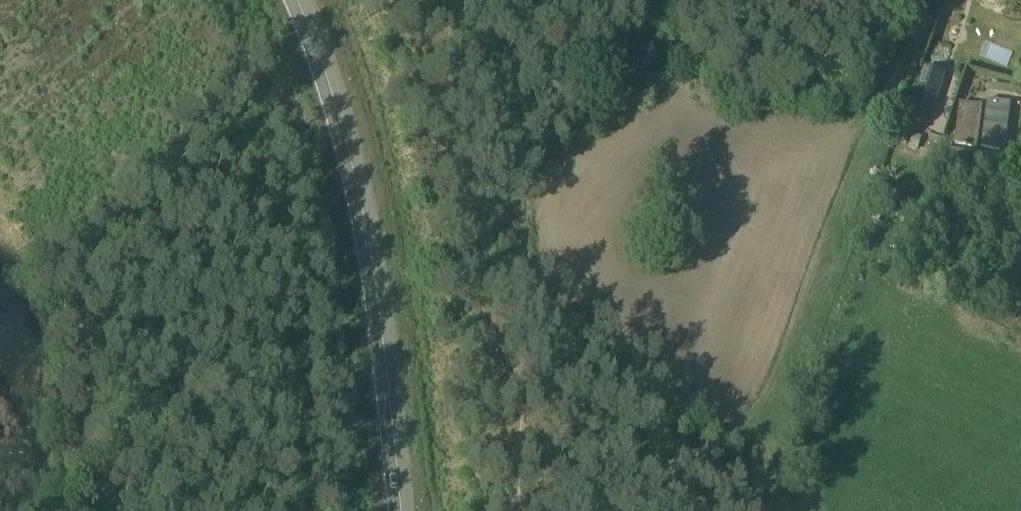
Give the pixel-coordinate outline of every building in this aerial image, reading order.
[(934,113),(947,74),(924,66),(911,105),(934,113)] [(988,100),(982,147),(1006,149),(1011,102),(988,100)] [(961,103),(956,143),(978,146),(983,105),(961,103)] [(972,152),(947,148),(943,174),(969,178),(972,152)]
